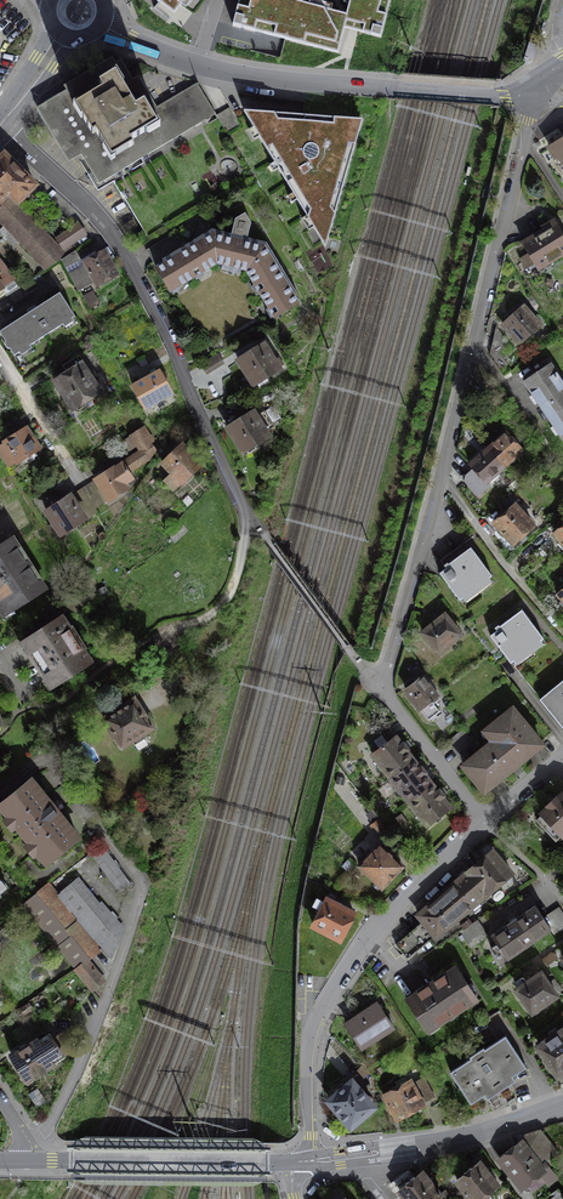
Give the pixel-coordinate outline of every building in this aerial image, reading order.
[(169,20),(178,8),(184,0),(156,0),(158,2),(154,8),(169,20)] [(346,15),(290,0),(239,0),(233,25),(338,52),(344,27),(355,30),(380,37),(390,0),(350,0),(346,15)] [(537,45),(529,43),(525,58),(533,60),(537,45)] [(134,81),(121,59),(115,62),(112,57),(63,85),(66,90),(36,107),(68,161),(81,154),(102,188),(114,181),(148,238),(252,176),(197,83),(152,110),(146,100),(134,106),(123,87),(134,81)] [(362,119),(244,111),(326,246),(362,119)] [(552,154),(562,172),(562,147),(552,154)] [(2,157),(0,159),(0,221),(46,270),(61,259),(67,255),(18,202),(35,186),(7,157),(2,157)] [(245,213),(235,219),(230,239),(246,242),(251,223),(245,213)] [(86,234),(78,223),(55,238),(64,249),(86,234)] [(560,223),(526,244),(544,273),(562,262),(562,229),(560,223)] [(213,234),(156,268),(170,291),(217,262),(247,269),(275,317),(298,303),(263,247),(246,242),(230,239),(213,234)] [(66,268),(81,260),(75,250),(61,259),(66,268)] [(117,278),(104,251),(85,261),(87,264),(68,274),(78,291),(96,281),(100,287),(117,278)] [(16,279),(0,259),(0,290),(16,279)] [(0,331),(0,334),(4,340),(4,344),(8,349),(10,349),(14,355),(75,316),(60,293),(0,331)] [(548,332),(531,310),(507,328),(524,350),(548,332)] [(521,361),(500,334),(496,354),(498,365),(503,372),(521,361)] [(279,369),(263,344),(238,360),(254,385),(279,369)] [(201,364),(207,373),(223,362),(218,354),(201,364)] [(99,391),(76,356),(62,365),(67,372),(54,381),(73,409),(75,408),(76,410),(80,410),(86,406),(87,402),(85,400),(99,391)] [(557,366),(530,384),(562,433),(562,375),(557,366)] [(171,393),(159,371),(133,385),(145,407),(171,393)] [(274,426),(264,411),(256,416),(253,411),(227,427),(243,452),(269,437),(266,432),(274,426)] [(26,427),(4,441),(5,443),(0,446),(0,454),(8,466),(16,461),(18,463),(40,448),(26,427)] [(142,428),(130,435),(135,442),(140,450),(101,476),(95,480),(108,500),(126,489),(124,484),(133,478),(129,472),(148,460),(155,449),(142,428)] [(532,454),(515,434),(506,441),(484,460),(476,467),(493,487),(532,454)] [(201,464),(182,445),(178,449),(178,448),(162,463),(172,473),(164,481),(173,490),(181,482),(182,483),(201,464)] [(70,495),(46,511),(61,534),(85,518),(70,495)] [(541,528),(520,504),(500,523),(521,546),(541,528)] [(13,536),(0,544),(0,606),(6,615),(44,590),(40,584),(43,582),(34,568),(31,570),(19,551),(22,550),(13,536)] [(503,584),(478,552),(449,575),(473,607),(503,584)] [(553,646),(528,614),(497,637),(522,670),(553,646)] [(474,645),(452,616),(427,634),(449,664),(474,645)] [(69,629),(62,618),(24,643),(51,685),(89,660),(82,649),(85,647),(72,627),(69,629)] [(431,674),(409,691),(427,716),(434,724),(443,717),(437,709),(450,699),(431,674)] [(548,703),(562,721),(562,691),(548,703)] [(134,700),(104,719),(122,746),(131,740),(134,745),(145,738),(141,733),(151,727),(134,700)] [(523,703),(492,730),(502,741),(488,753),(467,729),(448,746),(496,801),(560,745),(523,703)] [(471,708),(463,717),(468,722),(476,713),(471,708)] [(383,734),(370,744),(376,751),(372,754),(391,778),(414,760),(406,750),(409,749),(403,742),(401,744),(396,736),(389,741),(383,734)] [(419,767),(414,760),(391,778),(408,801),(432,783),(424,774),(427,772),(422,766),(419,767)] [(31,780),(0,805),(9,815),(12,813),(20,822),(17,825),(30,842),(33,839),(41,848),(38,851),(47,862),(77,837),(57,812),(64,806),(58,799),(51,805),(31,780)] [(432,783),(408,801),(427,825),(450,807),(443,797),(445,796),(440,789),(437,791),(432,783)] [(556,798),(548,805),(549,806),(535,819),(556,840),(562,834),(562,792),(556,798)] [(383,821),(374,827),(383,840),(392,834),(383,821)] [(402,866),(379,844),(359,865),(382,887),(402,866)] [(492,851),(468,872),(486,894),(511,873),(492,851)] [(486,894),(468,872),(419,915),(423,920),(395,944),(407,958),(429,940),(437,948),(460,932),(471,924),(470,921),(476,917),(468,908),(486,894)] [(102,950),(94,939),(112,924),(82,888),(64,902),(49,884),(23,905),(92,990),(104,979),(87,960),(102,950)] [(341,939),(354,913),(342,907),(343,906),(334,902),(334,903),(326,899),(312,924),(341,939)] [(544,919),(535,906),(492,935),(508,958),(551,929),(544,919)] [(544,919),(551,929),(555,935),(562,929),(562,913),(560,908),(544,919)] [(487,937),(476,921),(471,924),(460,932),(471,947),(487,937)] [(476,998),(456,967),(407,999),(427,1030),(476,998)] [(556,995),(541,972),(526,982),(524,978),(522,977),(515,982),(515,984),(518,987),(517,988),(533,1012),(537,1013),(539,1011),(540,1008),(539,1007),(556,995)] [(377,1003),(346,1023),(362,1047),(392,1027),(377,1003)] [(539,1046),(558,1074),(562,1070),(562,1030),(539,1046)] [(55,1043),(49,1033),(38,1040),(37,1039),(11,1055),(27,1080),(53,1063),(52,1062),(72,1049),(65,1037),(55,1043)] [(525,1066),(505,1036),(484,1049),(483,1048),(470,1056),(471,1058),(451,1071),(471,1102),(484,1093),(487,1098),(515,1080),(512,1075),(525,1066)] [(433,1097),(424,1080),(411,1087),(404,1075),(394,1081),(398,1088),(387,1094),(388,1098),(385,1100),(389,1107),(392,1105),(398,1116),(433,1097)] [(374,1106),(352,1080),(329,1100),(351,1125),(374,1106)] [(558,1152),(540,1130),(528,1134),(515,1144),(516,1144),(500,1157),(507,1166),(508,1166),(523,1185),(525,1183),(533,1193),(546,1182),(549,1184),(558,1177),(549,1166),(553,1163),(549,1159),(558,1152)] [(457,1180),(472,1198),(478,1198),(497,1184),(479,1162),(472,1168),(470,1167),(463,1172),(465,1174),(457,1180)] [(422,1172),(415,1178),(414,1176),(409,1181),(407,1179),(400,1185),(399,1189),(407,1198),(443,1198),(438,1193),(441,1191),(439,1188),(436,1190),(422,1172)] [(554,1190),(543,1198),(544,1198),(562,1198),(562,1196),(559,1191),(557,1193),(554,1190)]
